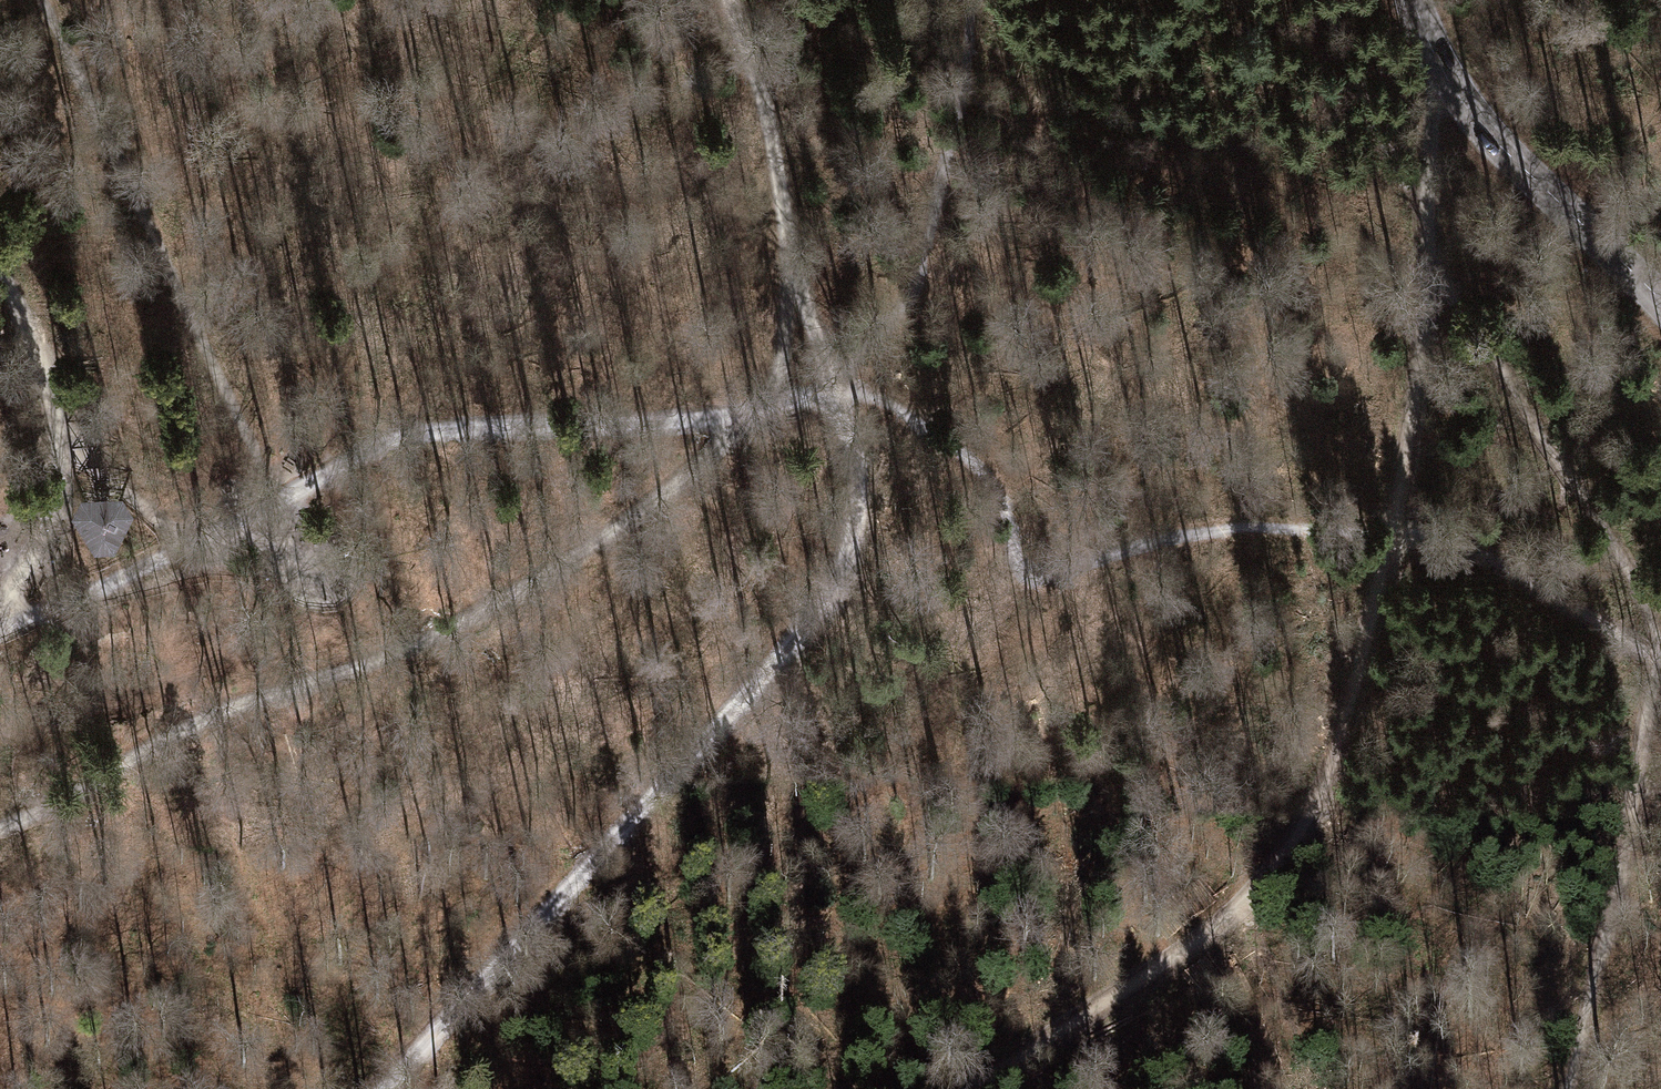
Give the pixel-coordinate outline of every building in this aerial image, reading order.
[(114,519),(133,483),(122,464),(80,465),(73,485),(94,520),(114,519)]
